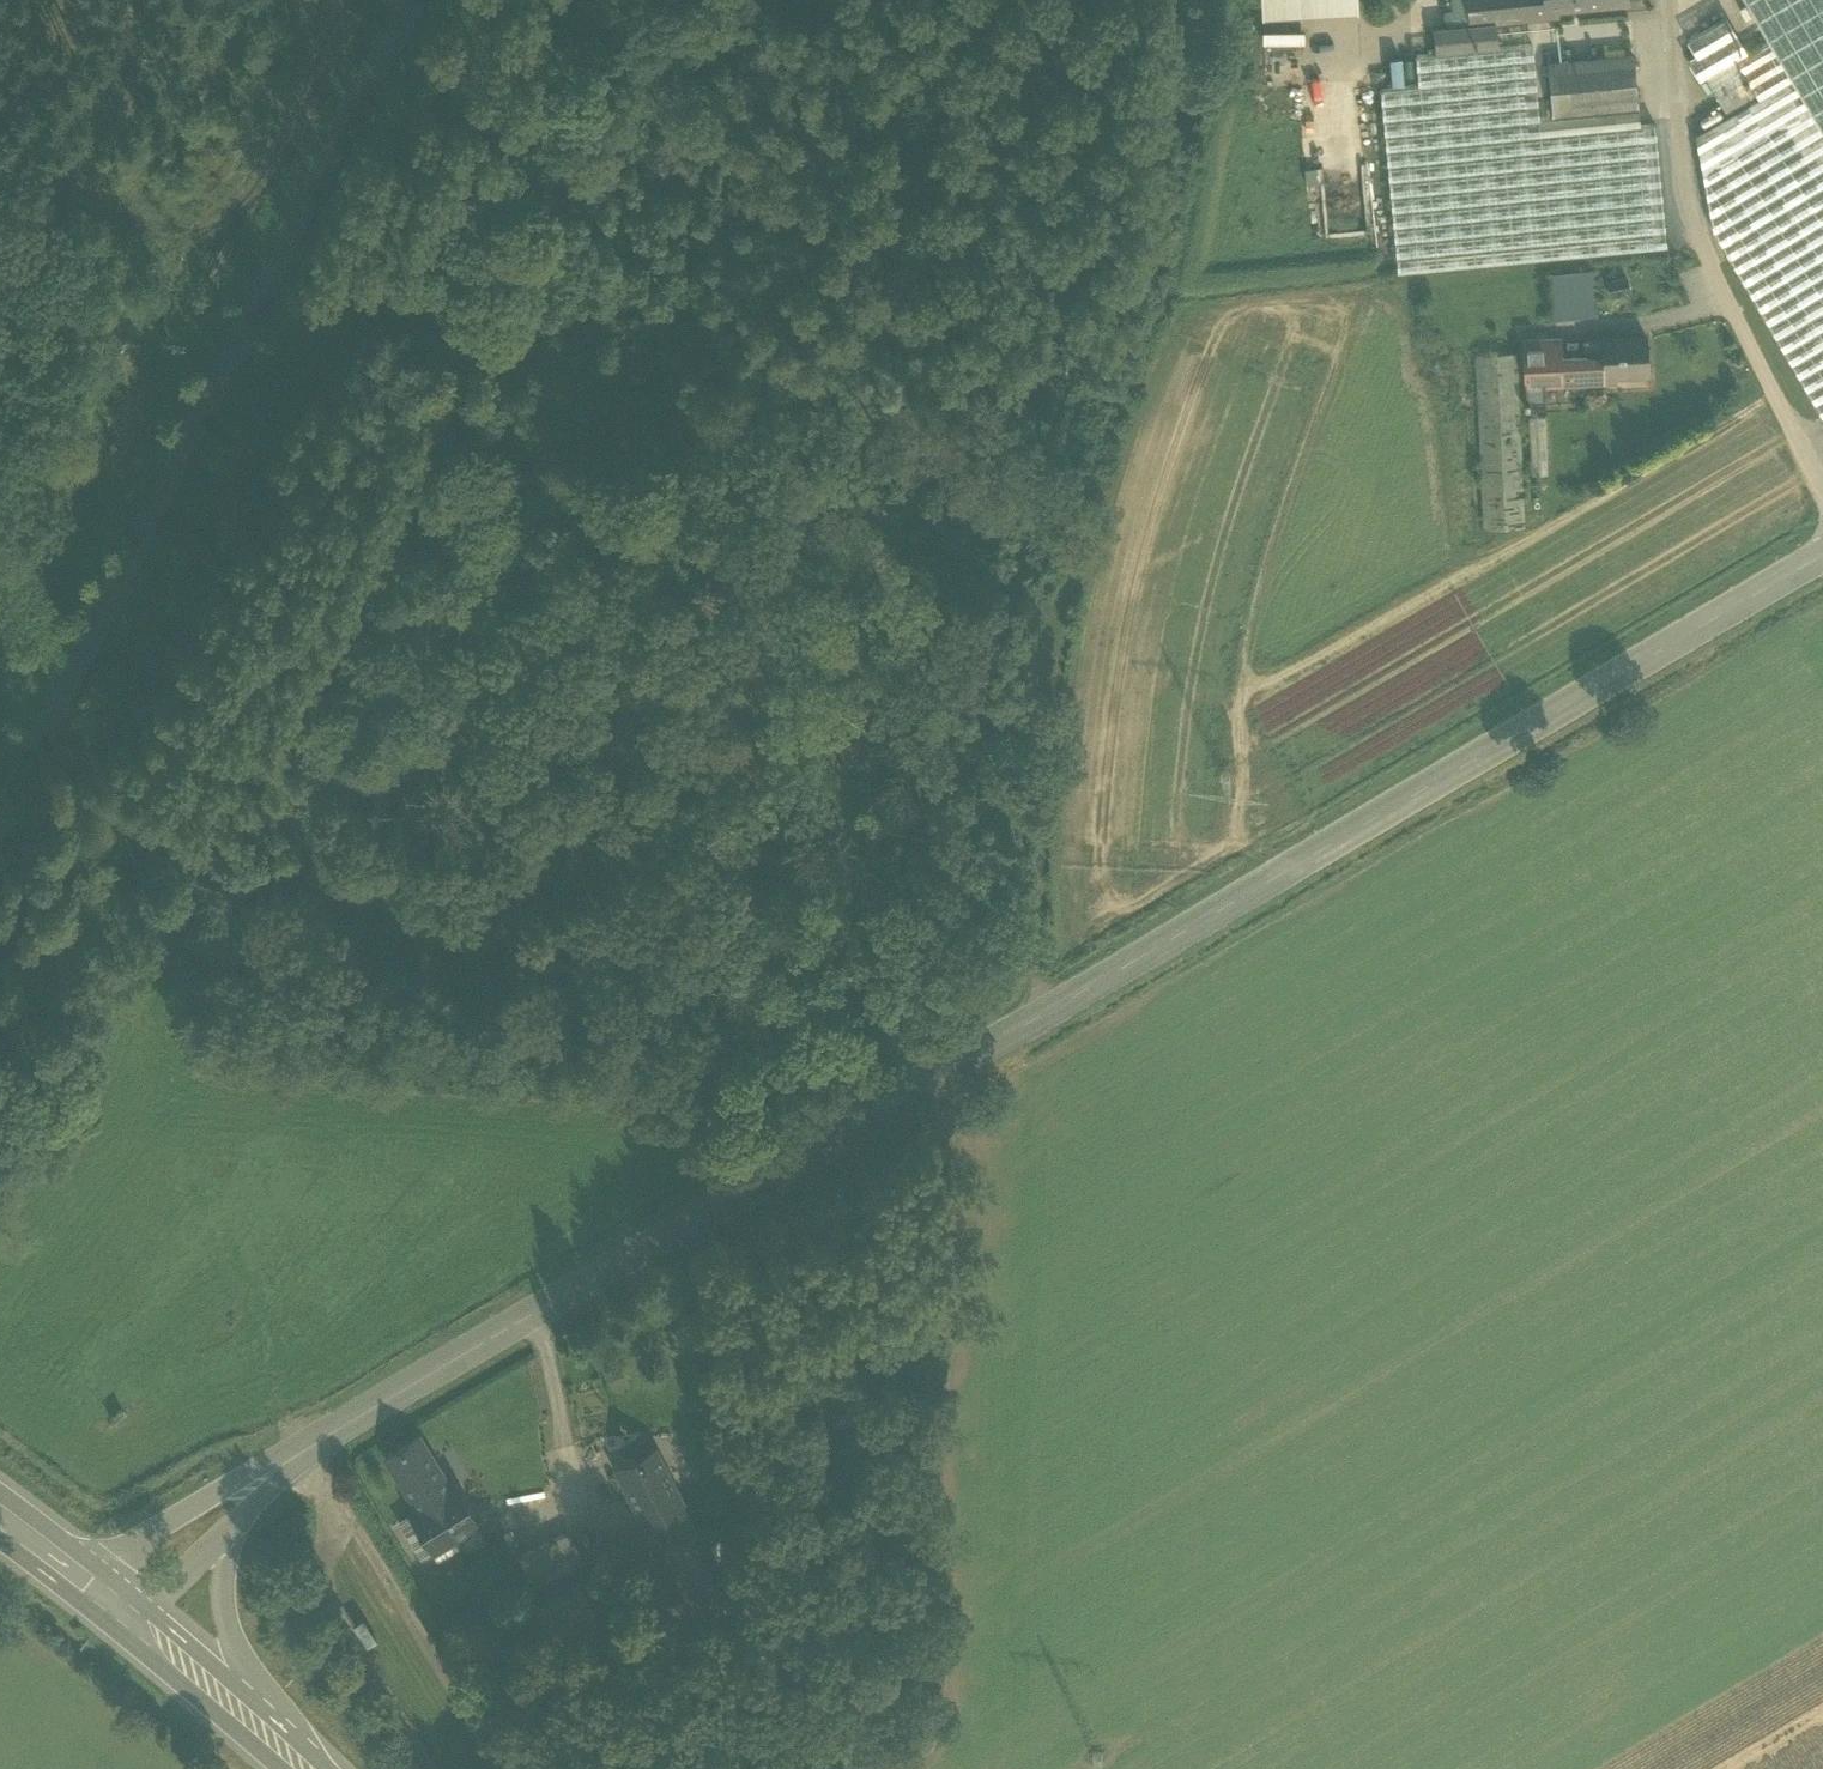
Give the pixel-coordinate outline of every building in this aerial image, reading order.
[(1271,16),(1368,12),(1367,0),(1271,0),(1271,16)] [(1469,26),(1433,30),(1434,53),(1498,47),(1496,23),(1545,19),(1543,0),(1467,0),(1469,26)] [(1545,19),(1558,17),(1557,10),(1627,4),(1627,0),(1543,0),(1545,19)] [(1761,46),(1784,85),(1758,100),(1695,137),(1712,231),(1776,340),(1822,312),(1822,0),(1743,0),(1767,42),(1761,46)] [(1757,98),(1758,100),(1784,85),(1761,46),(1746,54),(1726,19),(1687,41),(1697,57),(1688,62),(1699,81),(1704,78),(1726,116),(1757,98)] [(1399,275),(1665,248),(1655,124),(1639,125),(1540,135),(1538,119),(1531,44),(1498,47),(1434,53),(1414,55),(1418,86),(1381,89),(1399,275)] [(1547,63),(1552,117),(1637,110),(1632,56),(1547,63)] [(1639,125),(1637,110),(1552,117),(1538,119),(1540,135),(1639,125)] [(1547,277),(1549,320),(1586,320),(1584,275),(1547,277)] [(1776,340),(1822,419),(1822,418),(1822,312),(1776,340)] [(1617,376),(1648,374),(1646,338),(1585,341),(1585,358),(1587,384),(1617,383),(1617,376)] [(1543,386),(1587,384),(1585,358),(1559,359),(1558,339),(1525,341),(1526,387),(1543,386)] [(1481,530),(1525,527),(1517,351),(1473,353),(1481,530)] [(1544,406),(1543,386),(1526,387),(1527,404),(1523,403),(1524,408),(1544,406)] [(1545,419),(1528,419),(1531,475),(1547,476),(1545,419)] [(418,1508),(409,1513),(433,1552),(478,1525),(454,1486),(449,1489),(417,1437),(386,1456),(418,1508)] [(654,1449),(616,1468),(647,1529),(685,1510),(654,1449)] [(426,1556),(433,1552),(409,1513),(402,1518),(426,1556)]
